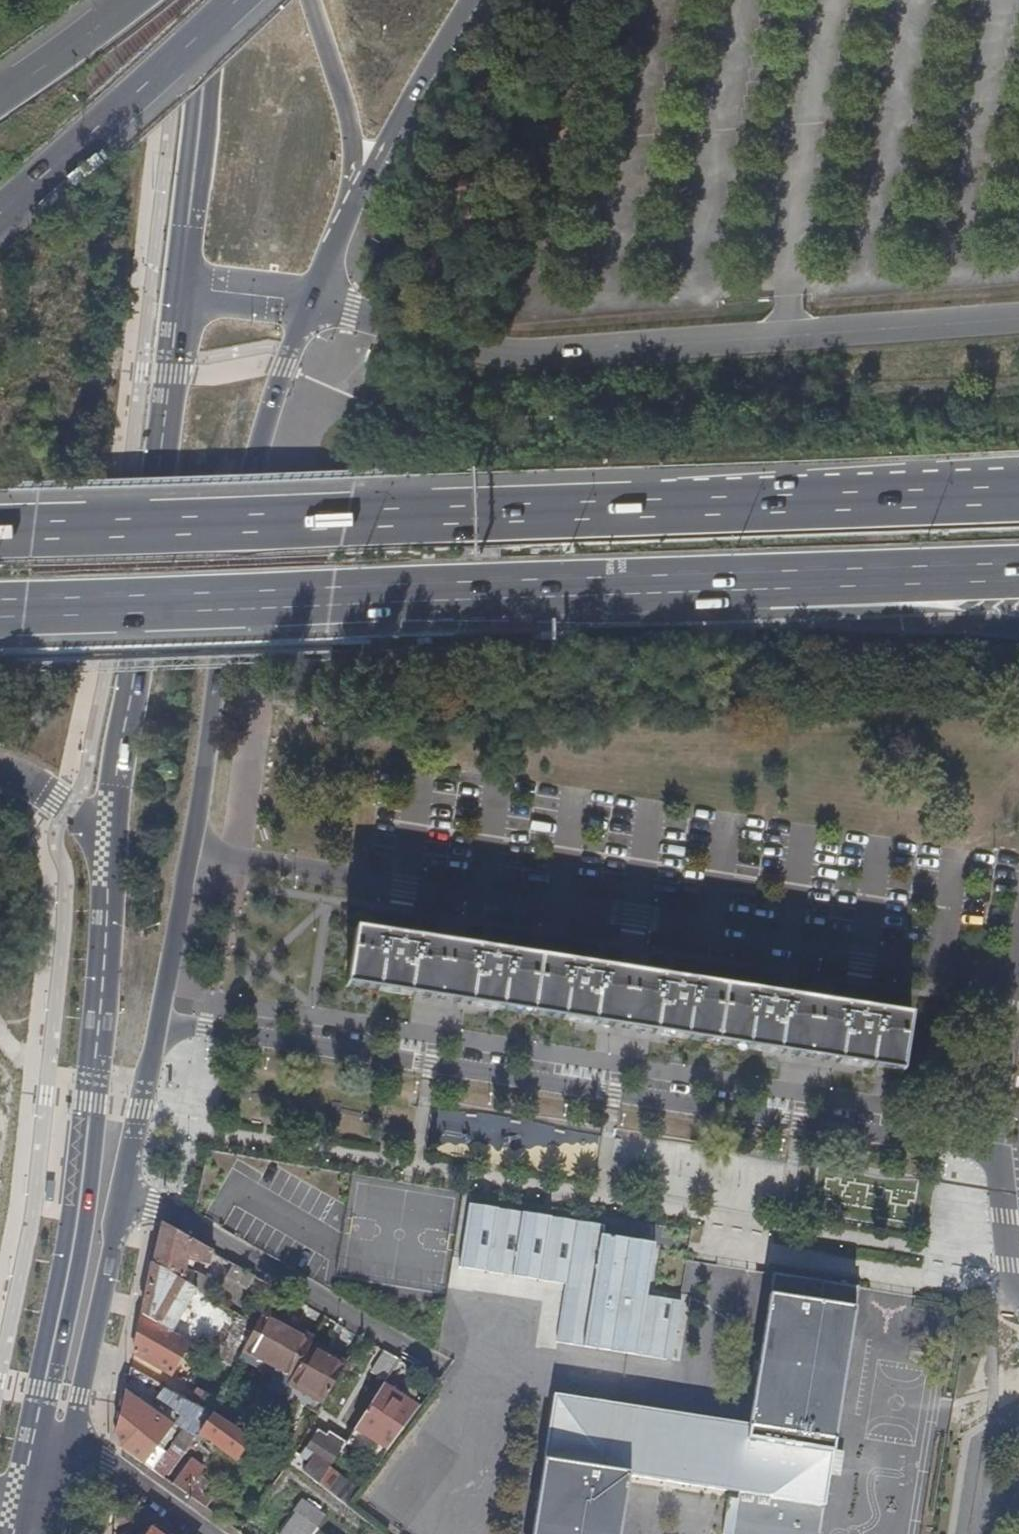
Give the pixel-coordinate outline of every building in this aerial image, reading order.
[(357,932),(348,989),(396,996),(496,1012),(584,1026),(684,1042),(773,1056),(875,1072),(900,1076),(909,1019),(357,932)] [(666,1252),(613,1243),(617,1221),(482,1200),(470,1266),(580,1283),(570,1342),(679,1359),(689,1300),(659,1295),(666,1252)] [(216,1254),(163,1224),(154,1266),(185,1284),(192,1288),(193,1279),(187,1277),(190,1263),(213,1267),(216,1254)] [(234,1265),(222,1286),(245,1300),(258,1278),(234,1265)] [(185,1284),(154,1266),(143,1316),(160,1326),(185,1284)] [(628,1476),(737,1494),(730,1533),(818,1533),(853,1312),(820,1306),(823,1283),(773,1275),(749,1427),(572,1400),(563,1462),(542,1459),(531,1533),(619,1533),(628,1476)] [(314,1343),(266,1311),(263,1316),(312,1347),(314,1343)] [(160,1326),(143,1316),(135,1356),(173,1377),(189,1349),(194,1352),(197,1348),(160,1326)] [(263,1316),(243,1353),(278,1373),(243,1435),(252,1440),(257,1443),(288,1387),(290,1386),(310,1350),(312,1347),(263,1316)] [(323,1408),(344,1371),(310,1350),(290,1386),(288,1387),(323,1408)] [(387,1383),(401,1361),(386,1352),(373,1374),(387,1383)] [(419,1408),(384,1388),(383,1387),(356,1431),(389,1451),(419,1408)] [(192,1404),(166,1388),(157,1402),(183,1418),(177,1425),(190,1433),(178,1449),(186,1455),(200,1435),(214,1417),(192,1404)] [(200,1392),(192,1404),(214,1417),(220,1404),(200,1392)] [(172,1428),(127,1394),(118,1433),(119,1438),(124,1450),(153,1471),(166,1454),(157,1448),(172,1428)] [(243,1435),(214,1417),(200,1435),(237,1462),(252,1440),(243,1435)] [(303,1459),(296,1455),(291,1464),(320,1487),(348,1444),(331,1433),(328,1437),(320,1432),(303,1459)] [(178,1449),(159,1475),(167,1481),(186,1455),(178,1449)] [(192,1463),(174,1486),(207,1510),(220,1493),(200,1478),(205,1472),(192,1463)] [(348,1507),(359,1492),(332,1472),(322,1488),(348,1507)] [(294,1513),(296,1514),(318,1531),(326,1519),(303,1503),(294,1513)] [(296,1514),(281,1533),(316,1533),(318,1531),(296,1514)]
